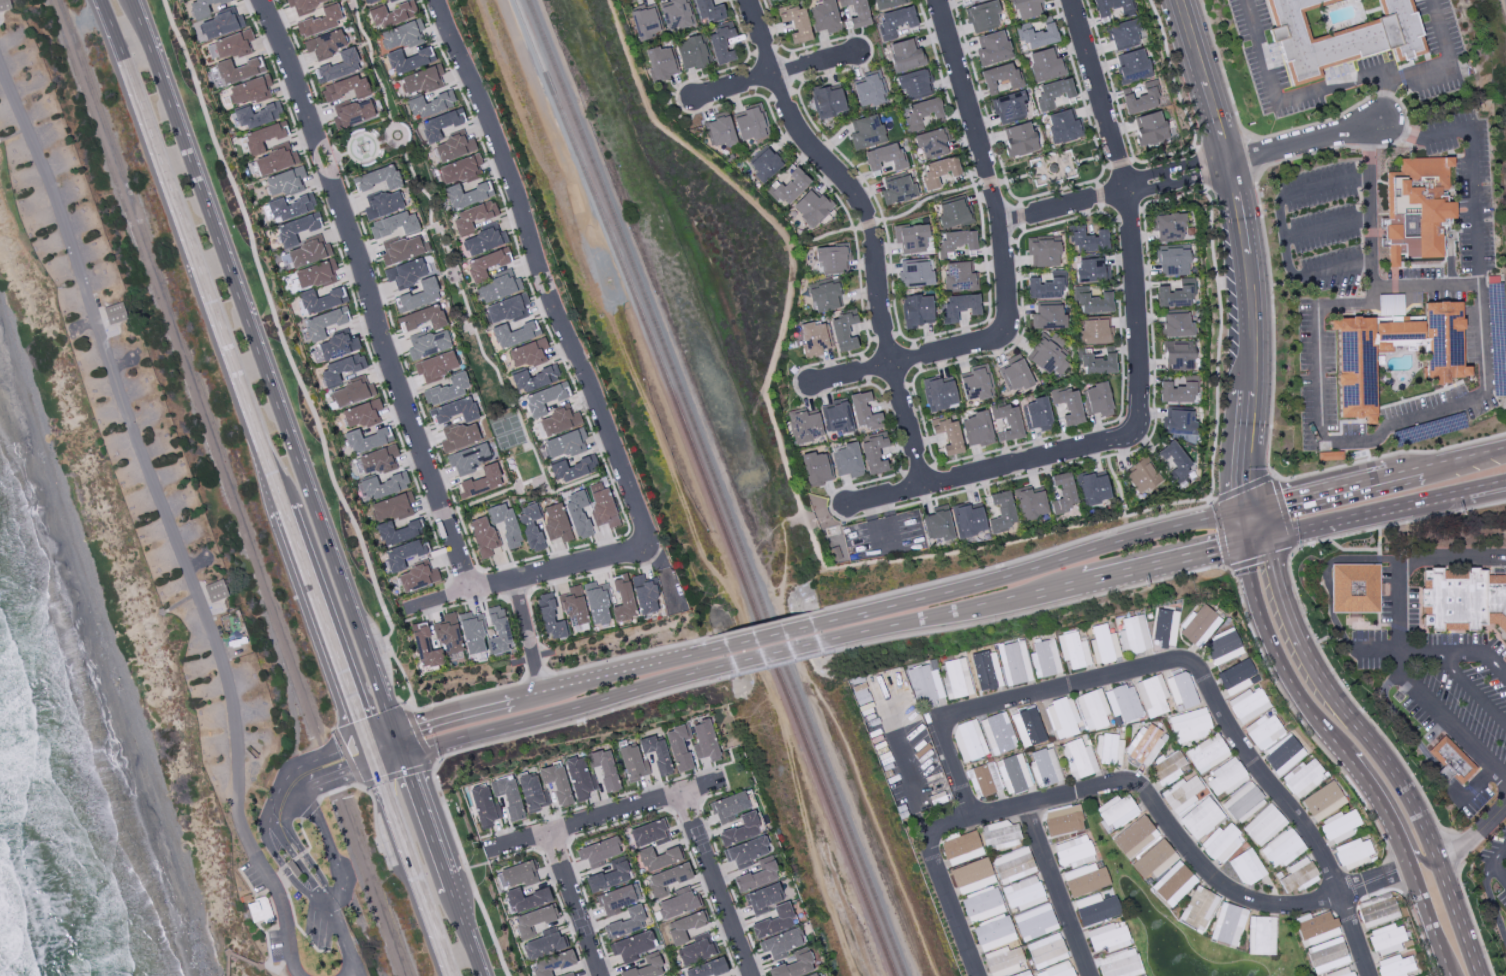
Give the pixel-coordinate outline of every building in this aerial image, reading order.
[(10,9),(0,11),(0,0),(8,0),(10,9)] [(193,20),(210,15),(207,8),(231,0),(187,0),(193,20)] [(329,0),(285,0),(288,8),(293,7),(295,13),(330,2),(329,0)] [(417,14),(412,0),(385,10),(383,5),(367,11),(374,30),(417,14)] [(692,25),(687,0),(669,0),(670,5),(661,7),(666,31),(692,25)] [(706,18),(707,24),(726,19),(722,4),(710,7),(709,0),(693,0),(698,20),(706,18)] [(814,32),(824,30),(825,34),(840,31),(833,0),(829,0),(808,5),(814,32)] [(864,0),(837,0),(839,8),(850,5),(852,17),(848,18),(850,29),(869,26),(864,0)] [(909,3),(908,0),(872,0),(875,12),(909,3)] [(1041,0),(1011,0),(1015,21),(1044,14),(1041,0)] [(1098,19),(1108,16),(1107,11),(1120,7),(1123,15),(1132,12),(1129,0),(1092,0),(1098,19)] [(1273,29),(1269,30),(1273,43),(1276,42),(1290,88),(1322,78),(1320,70),(1392,47),(1396,62),(1426,53),(1421,36),(1423,36),(1415,12),(1414,13),(1410,0),(1377,0),(1382,16),(1376,18),(1377,20),(1311,40),(1303,12),(1344,0),(1264,0),(1273,29)] [(1000,27),(995,1),(965,7),(970,33),(1000,27)] [(300,37),(342,24),(336,3),(320,8),(322,15),(295,24),(300,37)] [(811,40),(803,5),(777,12),(780,23),(790,20),(793,33),(788,34),(791,45),(811,40)] [(629,14),(638,42),(663,34),(654,6),(629,14)] [(880,43),(896,39),(892,27),(904,24),(905,28),(916,26),(911,6),(879,14),(881,21),(875,23),(880,43)] [(206,41),(245,26),(240,15),(232,18),(229,11),(199,22),(206,41)] [(422,42),(418,31),(423,30),(419,19),(379,33),(385,50),(405,43),(406,48),(422,42)] [(1109,42),(1112,41),(1114,49),(1141,42),(1135,20),(1105,28),(1109,42)] [(1027,50),(1058,42),(1053,22),(1041,25),(1040,21),(1014,28),(1018,43),(1025,42),(1027,50)] [(735,60),(732,48),(737,46),(732,26),(716,30),(717,33),(708,35),(715,65),(735,60)] [(306,53),(312,51),(315,59),(346,49),(340,29),(302,42),(306,53)] [(250,52),(248,42),(253,40),(250,30),(212,40),(218,61),(250,52)] [(975,51),(979,66),(1011,57),(1003,30),(979,37),(982,49),(975,51)] [(681,71),(707,66),(701,36),(675,41),(681,71)] [(887,45),(894,72),(921,65),(914,38),(887,45)] [(677,76),(671,45),(645,51),(652,82),(677,76)] [(1028,54),(1056,46),(1065,76),(1035,86),(1028,63),(1031,62),(1028,54)] [(385,54),(392,76),(434,62),(429,47),(402,56),(400,49),(385,54)] [(312,62),(320,84),(359,70),(352,48),(312,62)] [(1118,55),(1120,66),(1116,67),(1121,85),(1151,77),(1144,48),(1118,55)] [(215,63),(222,86),(264,72),(259,58),(232,66),(229,58),(215,63)] [(986,95),(1023,85),(1019,69),(1012,71),(1010,63),(980,71),(986,95)] [(443,74),(439,64),(400,78),(407,97),(442,84),(439,76),(443,74)] [(927,68),(897,76),(903,101),(934,94),(927,68)] [(325,102),(352,93),(354,98),(369,93),(362,73),(320,87),(325,102)] [(880,73),(862,75),(863,82),(853,84),(856,107),(884,103),(880,73)] [(232,104),(269,98),(267,87),(270,87),(268,77),(229,84),(232,104)] [(1074,97),(1069,78),(1038,86),(1041,96),(1035,97),(1039,113),(1053,109),(1050,98),(1063,94),(1064,99),(1074,97)] [(1126,115),(1156,107),(1154,98),(1160,97),(1155,80),(1141,83),(1144,91),(1121,97),(1126,115)] [(845,113),(840,88),(828,90),(826,83),(809,87),(815,119),(845,113)] [(421,96),(405,101),(411,116),(418,113),(419,117),(456,105),(451,91),(423,101),(421,96)] [(996,125),(1014,122),(1013,117),(1026,115),(1021,92),(991,98),(996,125)] [(903,106),(909,131),(921,128),(918,117),(933,114),(935,123),(943,121),(937,97),(903,106)] [(374,119),(368,98),(332,108),(335,117),(332,118),(335,129),(374,119)] [(240,132),(283,116),(277,100),(259,107),(257,102),(232,112),(240,132)] [(769,135),(761,105),(731,112),(739,143),(769,135)] [(1044,116),(1053,145),(1084,137),(1078,117),(1074,119),(1071,109),(1044,116)] [(464,123),(461,110),(419,121),(425,144),(441,140),(438,130),(464,123)] [(1132,119),(1140,148),(1168,140),(1160,111),(1132,119)] [(850,121),(857,148),(884,140),(877,114),(850,121)] [(704,122),(710,147),(722,144),(723,147),(736,144),(728,116),(704,122)] [(1001,129),(1010,157),(1037,149),(1029,121),(1001,129)] [(264,152),(261,143),(287,135),(282,122),(243,135),(250,157),(264,152)] [(920,159),(947,152),(944,142),(948,141),(945,127),(914,135),(920,159)] [(439,164),(476,150),(472,138),(464,141),(462,134),(432,145),(439,164)] [(863,152),(868,172),(880,170),(878,163),(890,160),(893,172),(905,168),(898,143),(863,152)] [(782,166),(768,147),(746,164),(760,183),(782,166)] [(253,158),(259,176),(298,164),(293,148),(283,152),(282,149),(253,158)] [(437,168),(445,188),(479,175),(476,167),(482,165),(477,153),(437,168)] [(939,188),(937,176),(949,173),(950,177),(960,175),(956,157),(924,163),(926,174),(921,175),(924,191),(939,188)] [(1401,160),(1451,159),(1451,166),(1447,166),(1447,190),(1445,190),(1446,205),(1453,204),(1454,219),(1447,219),(1447,226),(1441,226),(1441,237),(1444,237),(1444,250),(1447,250),(1447,258),(1404,259),(1404,255),(1400,255),(1400,259),(1402,259),(1403,269),(1388,269),(1388,248),(1381,248),(1380,239),(1385,239),(1385,226),(1381,227),(1381,220),(1388,219),(1387,174),(1401,174),(1401,160)] [(354,177),(358,191),(383,182),(386,191),(400,186),(393,164),(354,177)] [(810,182),(793,165),(765,191),(782,208),(810,182)] [(263,178),(269,199),(303,189),(300,180),(305,178),(302,166),(263,178)] [(885,206),(916,197),(910,174),(879,183),(885,206)] [(458,184),(444,189),(452,211),(492,196),(487,183),(461,192),(458,184)] [(362,209),(367,222),(404,208),(397,189),(368,200),(370,206),(362,209)] [(818,199),(809,190),(790,207),(811,229),(833,207),(822,195),(818,199)] [(282,198),(266,202),(273,222),(315,209),(311,194),(284,203),(282,198)] [(941,229),(971,221),(964,194),(934,202),(941,229)] [(450,216),(458,236),(473,231),(470,224),(497,215),(492,201),(450,216)] [(411,209),(368,225),(374,243),(418,227),(411,209)] [(281,248),(322,235),(315,214),(275,227),(281,248)] [(1183,242),(1184,215),(1152,214),(1152,231),(1157,232),(1157,242),(1183,242)] [(893,228),(895,244),(899,243),(901,255),(925,251),(924,239),(928,239),(926,224),(893,228)] [(1072,252),(1107,250),(1106,229),(1095,230),(1095,236),(1083,236),(1082,225),(1070,226),(1072,252)] [(504,230),(494,233),(493,230),(462,238),(467,256),(508,244),(504,230)] [(941,233),(942,241),(937,241),(938,252),(951,251),(951,247),(965,245),(966,251),(976,250),(974,230),(941,233)] [(423,254),(417,235),(382,246),(384,253),(380,255),(384,267),(423,254)] [(1059,266),(1058,239),(1026,240),(1026,257),(1033,257),(1033,267),(1059,266)] [(331,257),(328,242),(317,245),(316,242),(286,249),(291,267),(331,257)] [(846,273),(846,260),(849,260),(848,245),(816,246),(817,274),(846,273)] [(1157,276),(1188,275),(1187,247),(1157,249),(1157,276)] [(472,283),(487,279),(484,270),(511,261),(507,248),(465,261),(472,283)] [(335,281),(332,271),(336,270),(332,259),(293,271),(299,291),(335,281)] [(383,269),(386,283),(394,281),(395,287),(427,279),(422,259),(383,269)] [(1109,281),(1108,266),(1102,266),(1101,259),(1075,259),(1076,282),(1109,281)] [(900,287),(932,286),(932,270),(928,270),(927,261),(899,262),(900,287)] [(976,273),(968,273),(968,262),(943,263),(944,290),(977,289),(976,273)] [(475,286),(481,304),(523,290),(518,277),(509,280),(508,275),(475,286)] [(417,281),(421,291),(394,300),(398,313),(440,299),(432,276),(417,281)] [(1037,278),(1026,278),(1026,299),(1059,298),(1059,290),(1065,290),(1065,278),(1049,278),(1049,283),(1037,283),(1037,278)] [(843,306),(836,280),(806,289),(813,314),(843,306)] [(1155,287),(1156,307),(1192,306),(1192,285),(1178,285),(1178,291),(1167,291),(1167,286),(1155,287)] [(1080,313),(1111,313),(1111,292),(1098,292),(1098,287),(1072,288),(1073,307),(1080,306),(1080,313)] [(347,303),(342,288),(314,297),(312,289),(298,293),(304,315),(347,303)] [(484,306),(490,326),(497,350),(540,336),(534,317),(528,319),(524,305),(528,304),(525,293),(484,306)] [(945,296),(946,305),(940,306),(941,324),(956,324),(956,311),(968,311),(969,315),(979,315),(978,295),(945,296)] [(1330,322),(1338,322),(1338,319),(1351,319),(1352,317),(1359,317),(1360,319),(1379,319),(1378,295),(1403,295),(1404,317),(1424,317),(1424,304),(1460,302),(1461,319),(1463,320),(1463,331),(1461,331),(1460,369),(1469,369),(1469,376),(1461,376),(1461,379),(1449,379),(1449,385),(1442,385),(1442,387),(1431,387),(1431,380),(1422,380),(1422,368),(1426,368),(1426,353),(1422,353),(1422,346),(1417,346),(1417,351),(1406,351),(1406,347),(1389,347),(1389,350),(1378,350),(1375,350),(1375,416),(1374,416),(1374,425),(1366,425),(1366,418),(1338,419),(1338,387),(1336,387),(1335,374),(1338,374),(1337,331),(1330,331),(1330,322)] [(931,296),(903,297),(904,326),(932,325),(931,296)] [(102,308),(121,301),(126,319),(107,325),(102,308)] [(445,326),(438,304),(396,319),(401,332),(428,322),(431,330),(445,326)] [(1031,329),(1065,328),(1065,314),(1060,314),(1060,305),(1036,305),(1036,314),(1030,314),(1031,329)] [(310,343),(325,338),(322,329),(348,321),(344,307),(303,320),(310,343)] [(857,349),(855,336),(849,338),(846,326),(857,324),(855,312),(829,317),(836,353),(857,349)] [(1163,314),(1164,322),(1161,322),(1162,338),(1191,336),(1190,313),(1163,314)] [(1109,320),(1081,320),(1081,330),(1077,330),(1077,344),(1109,343),(1109,320)] [(797,325),(805,359),(822,355),(821,350),(831,347),(826,322),(813,326),(812,322),(797,325)] [(451,347),(444,328),(409,341),(411,348),(406,350),(411,362),(451,347)] [(360,350),(356,336),(346,339),(344,334),(317,342),(323,362),(360,350)] [(1026,359),(1046,375),(1051,369),(1059,376),(1068,364),(1062,359),(1067,353),(1055,343),(1053,346),(1041,336),(1031,348),(1033,349),(1026,359)] [(545,359),(542,351),(548,348),(543,337),(507,352),(515,372),(545,359)] [(1169,371),(1193,371),(1193,342),(1162,342),(1162,360),(1169,360),(1169,371)] [(412,363),(416,376),(421,374),(423,381),(458,370),(452,351),(412,363)] [(365,368),(360,353),(318,368),(325,388),(340,383),(337,374),(350,370),(351,373),(365,368)] [(1080,354),(1080,375),(1114,374),(1114,353),(1103,353),(1103,359),(1091,359),(1091,354),(1080,354)] [(998,369),(1008,393),(1032,383),(1021,359),(998,369)] [(560,379),(555,365),(527,375),(525,370),(510,375),(516,393),(560,379)] [(961,374),(961,400),(991,399),(990,368),(968,369),(968,374),(961,374)] [(469,392),(463,372),(447,376),(449,382),(422,390),(427,405),(469,392)] [(957,405),(952,380),(940,383),(939,377),(921,381),(927,411),(957,405)] [(545,415),(541,403),(554,398),(555,402),(570,396),(564,381),(523,397),(531,420),(545,415)] [(1158,403),(1191,403),(1192,394),(1196,394),(1196,382),(1182,382),(1182,387),(1170,387),(1170,382),(1159,381),(1158,403)] [(371,382),(360,385),(360,382),(331,389),(335,407),(375,397),(371,382)] [(1113,414),(1105,383),(1081,388),(1087,415),(1097,413),(1098,418),(1113,414)] [(1083,423),(1075,387),(1048,393),(1051,405),(1062,403),(1065,415),(1061,416),(1063,427),(1083,423)] [(854,426),(866,424),(866,430),(883,427),(880,413),(868,415),(866,403),(870,402),(869,392),(849,395),(854,426)] [(477,419),(470,396),(429,410),(434,425),(448,421),(447,417),(459,413),(463,424),(477,419)] [(1038,427),(1039,431),(1052,428),(1045,397),(1020,403),(1026,430),(1038,427)] [(340,411),(346,428),(357,424),(359,430),(380,423),(376,411),(381,409),(377,398),(340,411)] [(820,406),(825,433),(839,431),(839,435),(853,432),(847,401),(820,406)] [(1022,437),(1015,402),(989,408),(991,421),(1002,418),(1004,428),(995,430),(997,442),(1022,437)] [(578,412),(570,414),(568,408),(537,418),(543,437),(582,425),(578,412)] [(793,444),(822,438),(817,413),(806,415),(804,409),(786,412),(793,444)] [(970,413),(971,418),(960,420),(967,448),(993,442),(985,410),(970,413)] [(1165,434),(1183,435),(1183,439),(1194,440),(1195,411),(1166,410),(1165,434)] [(962,453),(956,419),(930,423),(932,435),(943,433),(946,446),(942,446),(943,456),(962,453)] [(442,452),(479,443),(474,422),(442,431),(444,440),(439,441),(442,452)] [(357,429),(344,433),(350,455),(392,442),(388,428),(360,437),(357,429)] [(543,441),(549,460),(585,449),(582,440),(585,439),(582,429),(543,441)] [(866,475),(886,472),(885,460),(879,461),(876,448),(888,446),(886,435),(860,439),(866,475)] [(1170,471),(1178,483),(1194,472),(1173,440),(1155,452),(1161,461),(1167,457),(1174,468),(1170,471)] [(449,468),(454,466),(456,474),(491,463),(485,443),(445,456),(449,468)] [(837,477),(848,474),(849,479),(863,475),(856,443),(830,450),(837,477)] [(364,477),(396,467),(393,458),(398,456),(394,445),(357,457),(364,477)] [(806,486),(832,483),(828,452),(802,456),(806,486)] [(1318,453),(1343,452),(1343,461),(1318,461),(1318,453)] [(549,465),(553,480),(561,479),(561,482),(596,473),(592,457),(565,464),(564,461),(549,465)] [(1124,475),(1147,462),(1160,485),(1137,497),(1124,475)] [(479,467),(482,477),(457,484),(461,498),(501,487),(495,463),(479,467)] [(1079,479),(1103,472),(1111,500),(1087,507),(1079,479)] [(375,476),(357,482),(363,501),(409,487),(405,473),(376,482),(375,476)] [(1048,485),(1071,479),(1079,508),(1057,515),(1048,485)] [(619,525),(607,488),(587,495),(597,526),(606,523),(608,529),(619,525)] [(1018,496),(1043,489),(1050,515),(1025,522),(1018,496)] [(375,522),(394,515),(396,520),(413,515),(409,503),(413,502),(409,491),(369,504),(375,522)] [(985,498),(1009,491),(1018,525),(995,532),(985,498)] [(576,540),(591,536),(582,508),(588,506),(583,492),(563,498),(576,540)] [(486,509),(491,525),(500,522),(508,550),(521,546),(508,502),(486,509)] [(540,509),(550,540),(559,538),(561,543),(571,540),(560,502),(540,509)] [(952,509),(979,502),(986,530),(959,537),(952,509)] [(527,552),(545,548),(535,504),(517,508),(527,552)] [(925,515),(946,510),(953,538),(932,543),(925,515)] [(481,560),(492,556),(490,550),(498,546),(486,515),(466,523),(481,560)] [(375,526),(382,548),(421,535),(416,522),(393,529),(390,521),(375,526)] [(424,553),(420,539),(383,551),(390,574),(405,569),(402,560),(424,553)] [(403,594),(440,580),(435,568),(428,571),(425,564),(396,574),(403,594)] [(1332,565),(1332,613),(1379,613),(1379,565),(1332,565)] [(1488,576),(1488,571),(1480,571),(1480,569),(1467,569),(1467,572),(1443,572),(1443,569),(1429,569),(1429,572),(1424,572),(1424,589),(1421,589),(1421,608),(1424,608),(1424,626),(1432,626),(1432,632),(1467,631),(1467,632),(1480,632),(1480,627),(1487,627),(1487,625),(1495,625),(1505,636),(1505,576),(1488,576)] [(659,611),(652,580),(642,583),(641,575),(630,577),(639,615),(659,611)] [(613,622),(635,617),(627,576),(613,579),(618,606),(610,608),(613,622)] [(203,586),(221,579),(228,597),(209,603),(203,586)] [(591,625),(610,621),(604,590),(597,591),(595,582),(583,585),(591,625)] [(587,623),(579,585),(567,587),(568,595),(560,596),(567,627),(587,623)] [(545,640),(566,636),(563,621),(556,622),(550,594),(537,597),(545,640)] [(1204,605),(1223,621),(1200,650),(1180,634),(1184,629),(1180,626),(1192,612),(1196,615),(1204,605)] [(488,608),(493,637),(487,638),(490,655),(511,652),(504,606),(488,608)] [(1158,610),(1180,613),(1177,642),(1154,639),(1155,634),(1150,633),(1152,612),(1158,613),(1158,610)] [(485,651),(479,620),(473,621),(471,612),(457,615),(466,656),(485,651)] [(443,623),(432,624),(434,642),(442,641),(443,654),(460,652),(455,613),(441,614),(443,623)] [(1121,619),(1143,614),(1152,649),(1131,654),(1130,651),(1124,652),(1119,631),(1124,630),(1121,619)] [(419,668),(443,664),(440,649),(430,651),(426,623),(412,625),(419,668)] [(1091,627),(1106,623),(1109,635),(1115,633),(1122,657),(1115,658),(1116,662),(1101,666),(1101,663),(1095,665),(1089,641),(1095,640),(1091,627)] [(1233,628),(1245,653),(1216,666),(1206,644),(1212,641),(1211,638),(1233,628)] [(1057,636),(1077,632),(1086,667),(1068,671),(1066,661),(1063,662),(1057,636)] [(1034,644),(1054,640),(1062,673),(1036,680),(1030,655),(1036,653),(1034,644)] [(998,647),(1024,641),(1033,680),(1006,687),(1001,668),(1003,667),(998,647)] [(974,657),(995,652),(1003,687),(998,688),(998,690),(982,694),(982,692),(978,693),(972,670),(977,669),(974,657)] [(1247,655),(1258,675),(1259,674),(1262,679),(1226,697),(1216,678),(1224,674),(1221,669),(1247,655)] [(944,663),(965,658),(974,694),(954,699),(952,694),(947,695),(940,667),(945,666),(944,663)] [(908,671),(929,665),(930,672),(938,670),(945,697),(936,701),(937,706),(919,711),(908,671)] [(1166,680),(1172,678),(1171,677),(1184,672),(1188,674),(1199,704),(1178,712),(1166,680)] [(1135,684),(1160,674),(1169,697),(1163,699),(1168,712),(1149,720),(1135,684)] [(853,688),(866,683),(873,701),(858,706),(854,694),(855,693),(853,688)] [(1104,694),(1111,691),(1125,685),(1127,689),(1133,687),(1144,716),(1116,727),(1104,694)] [(1075,698),(1100,689),(1109,714),(1105,716),(1108,726),(1089,733),(1075,698)] [(1261,689),(1272,707),(1241,726),(1230,708),(1231,708),(1228,703),(1249,690),(1252,695),(1261,689)] [(1045,708),(1052,706),(1051,702),(1065,697),(1066,700),(1072,698),(1080,722),(1075,724),(1079,734),(1057,742),(1045,708)] [(1010,714),(1035,704),(1046,732),(1040,734),(1044,742),(1042,743),(1042,744),(1037,746),(1037,745),(1024,750),(1010,714)] [(1168,719),(1205,707),(1207,713),(1209,713),(1213,728),(1207,730),(1209,736),(1177,746),(1168,719)] [(980,722),(985,720),(985,719),(1000,713),(1001,714),(1005,712),(1019,746),(993,756),(980,722)] [(1247,734),(1248,733),(1245,729),(1265,715),(1268,719),(1274,715),(1287,734),(1266,749),(1265,747),(1260,751),(1257,746),(1255,747),(1247,736),(1248,736),(1247,734)] [(953,737),(957,726),(975,719),(988,753),(963,763),(953,737)] [(709,763),(719,760),(709,721),(691,725),(696,744),(692,745),(696,759),(707,757),(709,763)] [(665,730),(676,773),(691,769),(684,741),(691,739),(688,724),(665,730)] [(1149,724),(1163,733),(1160,738),(1165,742),(1148,768),(1142,764),(1141,766),(1128,757),(1129,755),(1127,754),(1126,750),(1141,726),(1146,729),(1149,724)] [(1217,733),(1185,752),(1199,775),(1231,755),(1217,733)] [(1103,734),(1119,735),(1118,740),(1125,741),(1122,766),(1100,764),(1100,760),(1096,759),(1098,736),(1103,737),(1103,734)] [(1261,754),(1290,734),(1307,754),(1305,755),(1306,756),(1279,779),(1261,754)] [(663,739),(655,741),(654,736),(637,740),(641,755),(652,752),(658,776),(671,772),(663,739)] [(1427,753),(1444,736),(1477,770),(1461,786),(1452,777),(1455,773),(1446,763),(1442,767),(1427,753)] [(1060,746),(1080,738),(1083,748),(1089,745),(1099,771),(1073,781),(1060,746)] [(1031,754),(1045,749),(1046,751),(1053,748),(1064,780),(1039,789),(1030,763),(1034,762),(1031,754)] [(609,749),(586,754),(589,769),(598,767),(604,793),(618,790),(609,749)] [(1178,749),(1165,758),(1162,755),(1157,758),(1154,763),(1156,765),(1150,769),(1161,787),(1165,784),(1167,787),(1180,779),(1179,777),(1183,774),(1180,769),(1187,764),(1178,749)] [(996,763),(1021,754),(1024,764),(1027,764),(1034,783),(1032,784),(1033,786),(1027,788),(1027,790),(1014,795),(1013,793),(1008,794),(996,763)] [(564,761),(575,803),(592,798),(580,756),(564,761)] [(1237,762),(1234,757),(1212,773),(1215,778),(1206,784),(1216,797),(1224,792),(1226,795),(1250,778),(1238,761),(1237,762)] [(1281,779),(1302,763),(1305,766),(1314,759),(1324,772),(1322,774),(1323,775),(1327,772),(1330,777),(1299,802),(1281,779)] [(965,771),(992,761),(993,763),(995,762),(1004,788),(1001,789),(1001,790),(977,799),(969,778),(967,779),(965,771)] [(1446,763),(1455,773),(1452,777),(1445,784),(1435,774),(1442,767),(1446,763)] [(537,771),(541,785),(551,782),(558,808),(572,804),(561,764),(537,771)] [(517,778),(526,813),(549,807),(544,789),(539,790),(535,773),(517,778)] [(512,775),(488,782),(493,797),(502,795),(509,822),(523,819),(512,775)] [(1204,788),(1194,795),(1198,800),(1176,816),(1163,798),(1164,798),(1161,794),(1182,779),(1185,783),(1195,775),(1204,788)] [(1235,822),(1237,820),(1240,824),(1266,803),(1263,799),(1264,798),(1250,780),(1221,804),(1235,822)] [(1302,801),(1333,780),(1348,803),(1317,824),(1302,801)] [(501,818),(499,810),(493,812),(486,784),(468,788),(479,831),(491,828),(489,821),(501,818)] [(1097,810),(1126,790),(1141,812),(1115,830),(1111,824),(1107,827),(1099,815),(1100,814),(1097,810)] [(709,802),(716,826),(733,820),(732,814),(749,808),(743,791),(709,802)] [(1226,819),(1198,842),(1193,836),(1191,837),(1181,825),(1182,824),(1179,821),(1208,797),(1226,819)] [(1270,803),(1243,829),(1260,848),(1288,823),(1270,803)] [(1043,814),(1080,805),(1087,831),(1049,841),(1043,814)] [(1320,827),(1323,825),(1322,822),(1341,812),(1343,816),(1355,810),(1362,824),(1350,829),(1353,836),(1330,848),(1320,827)] [(721,847),(760,834),(752,811),(737,816),(739,822),(715,831),(721,847)] [(1111,836),(1139,816),(1153,837),(1127,856),(1111,836)] [(671,841),(663,818),(628,830),(634,848),(653,842),(655,846),(671,841)] [(980,827),(986,848),(994,846),(996,851),(1023,844),(1018,824),(1011,826),(1005,820),(980,827)] [(1241,833),(1237,837),(1241,842),(1220,863),(1215,858),(1213,861),(1203,851),(1205,850),(1200,846),(1218,828),(1222,831),(1230,823),(1241,833)] [(1291,828),(1259,851),(1272,869),(1281,863),(1284,866),(1306,850),(1291,828)] [(941,844),(974,831),(984,854),(950,867),(941,844)] [(1055,846),(1086,835),(1088,841),(1090,841),(1095,854),(1092,856),(1094,862),(1065,873),(1062,866),(1061,867),(1056,853),(1058,853),(1055,846)] [(584,858),(589,870),(604,865),(602,860),(620,854),(614,836),(575,850),(579,860),(584,858)] [(732,866),(769,854),(763,836),(726,848),(732,866)] [(1335,848),(1360,839),(1361,843),(1369,840),(1374,854),(1342,867),(1336,854),(1337,853),(1335,848)] [(1133,863),(1159,840),(1175,859),(1150,881),(1133,863)] [(637,851),(645,873),(681,860),(676,846),(653,855),(650,846),(637,851)] [(993,859),(1027,847),(1037,873),(1002,886),(993,859)] [(1251,847),(1227,863),(1241,884),(1249,886),(1268,874),(1251,847)] [(738,894),(778,878),(770,856),(756,861),(759,869),(733,879),(738,894)] [(1306,857),(1309,863),(1311,861),(1319,875),(1316,876),(1319,880),(1303,890),(1300,885),(1286,894),(1278,881),(1290,874),(1286,869),(1306,857)] [(589,894),(630,880),(623,859),(609,864),(611,870),(584,879),(589,894)] [(952,871),(978,859),(988,882),(961,893),(952,871)] [(523,887),(539,882),(532,860),(496,872),(501,889),(522,882),(523,887)] [(286,865),(291,861),(300,874),(295,877),(286,865)] [(666,894),(663,887),(692,877),(686,862),(646,877),(654,898),(666,894)] [(1151,888),(1179,862),(1199,882),(1171,909),(1151,888)] [(1063,877),(1095,865),(1103,888),(1072,900),(1063,877)] [(1003,891),(1035,878),(1044,902),(1012,914),(1003,891)] [(745,896),(777,883),(785,901),(752,914),(745,896)] [(596,895),(603,918),(620,913),(618,906),(640,900),(635,884),(596,895)] [(1178,920),(1198,886),(1221,899),(1202,933),(1178,920)] [(511,915),(551,901),(547,888),(521,897),(518,887),(503,892),(511,915)] [(992,887),(958,901),(969,927),(1003,913),(992,887)] [(662,921),(697,907),(691,890),(655,904),(662,921)] [(1073,905),(1105,893),(1113,916),(1082,928),(1073,905)] [(1400,917),(1366,928),(1359,908),(1394,896),(1400,917)] [(265,897),(274,921),(255,927),(247,903),(265,897)] [(1210,939),(1222,902),(1248,911),(1236,948),(1210,939)] [(513,918),(520,939),(534,935),(531,927),(558,918),(553,904),(513,918)] [(1015,919),(1048,904),(1059,928),(1026,943),(1015,919)] [(610,915),(613,923),(603,925),(608,939),(641,929),(638,921),(644,919),(640,905),(610,915)] [(754,918),(785,905),(795,927),(764,940),(754,918)] [(670,922),(673,929),(667,931),(673,947),(687,942),(683,931),(708,922),(704,909),(670,922)] [(1293,919),(1309,914),(1311,918),(1328,912),(1331,921),(1336,920),(1341,935),(1303,948),(1293,919)] [(970,931),(1007,917),(1017,942),(980,956),(970,931)] [(1248,955),(1249,917),(1275,918),(1276,956),(1248,955)] [(1086,934),(1118,923),(1126,946),(1095,958),(1086,934)] [(1370,931),(1394,923),(1396,929),(1402,927),(1404,934),(1409,932),(1410,936),(1406,938),(1407,941),(1400,943),(1402,949),(1379,957),(1378,953),(1374,955),(1368,938),(1372,936),(1370,931)] [(655,948),(648,930),(610,944),(614,956),(618,954),(622,965),(637,959),(636,955),(655,948)] [(796,931),(803,947),(770,960),(764,944),(796,931)] [(526,958),(564,950),(560,933),(523,941),(526,958)] [(1026,946),(1058,934),(1066,957),(1035,969),(1026,946)] [(1307,949),(1341,937),(1350,963),(1315,975),(1307,949)] [(706,944),(705,941),(676,948),(680,964),(717,956),(714,943),(706,944)] [(1139,972),(1129,975),(1105,975),(1099,961),(1131,949),(1139,972)] [(549,972),(575,964),(571,950),(530,962),(534,975),(551,975),(549,972)] [(1026,970),(1010,975),(988,975),(984,964),(1019,950),(1026,970)] [(815,971),(803,975),(774,975),(770,968),(807,952),(815,971)] [(620,975),(659,975),(663,975),(656,954),(647,957),(649,963),(619,973),(620,975)] [(1405,973),(1406,975),(1382,975),(1378,962),(1398,955),(1400,959),(1411,957),(1416,970),(1405,973)] [(684,975),(713,975),(727,971),(722,957),(682,971),(684,975)] [(1070,964),(1074,975),(1037,975),(1070,964)] [(1351,972),(1347,967),(1325,975),(1353,975),(1351,972)]
